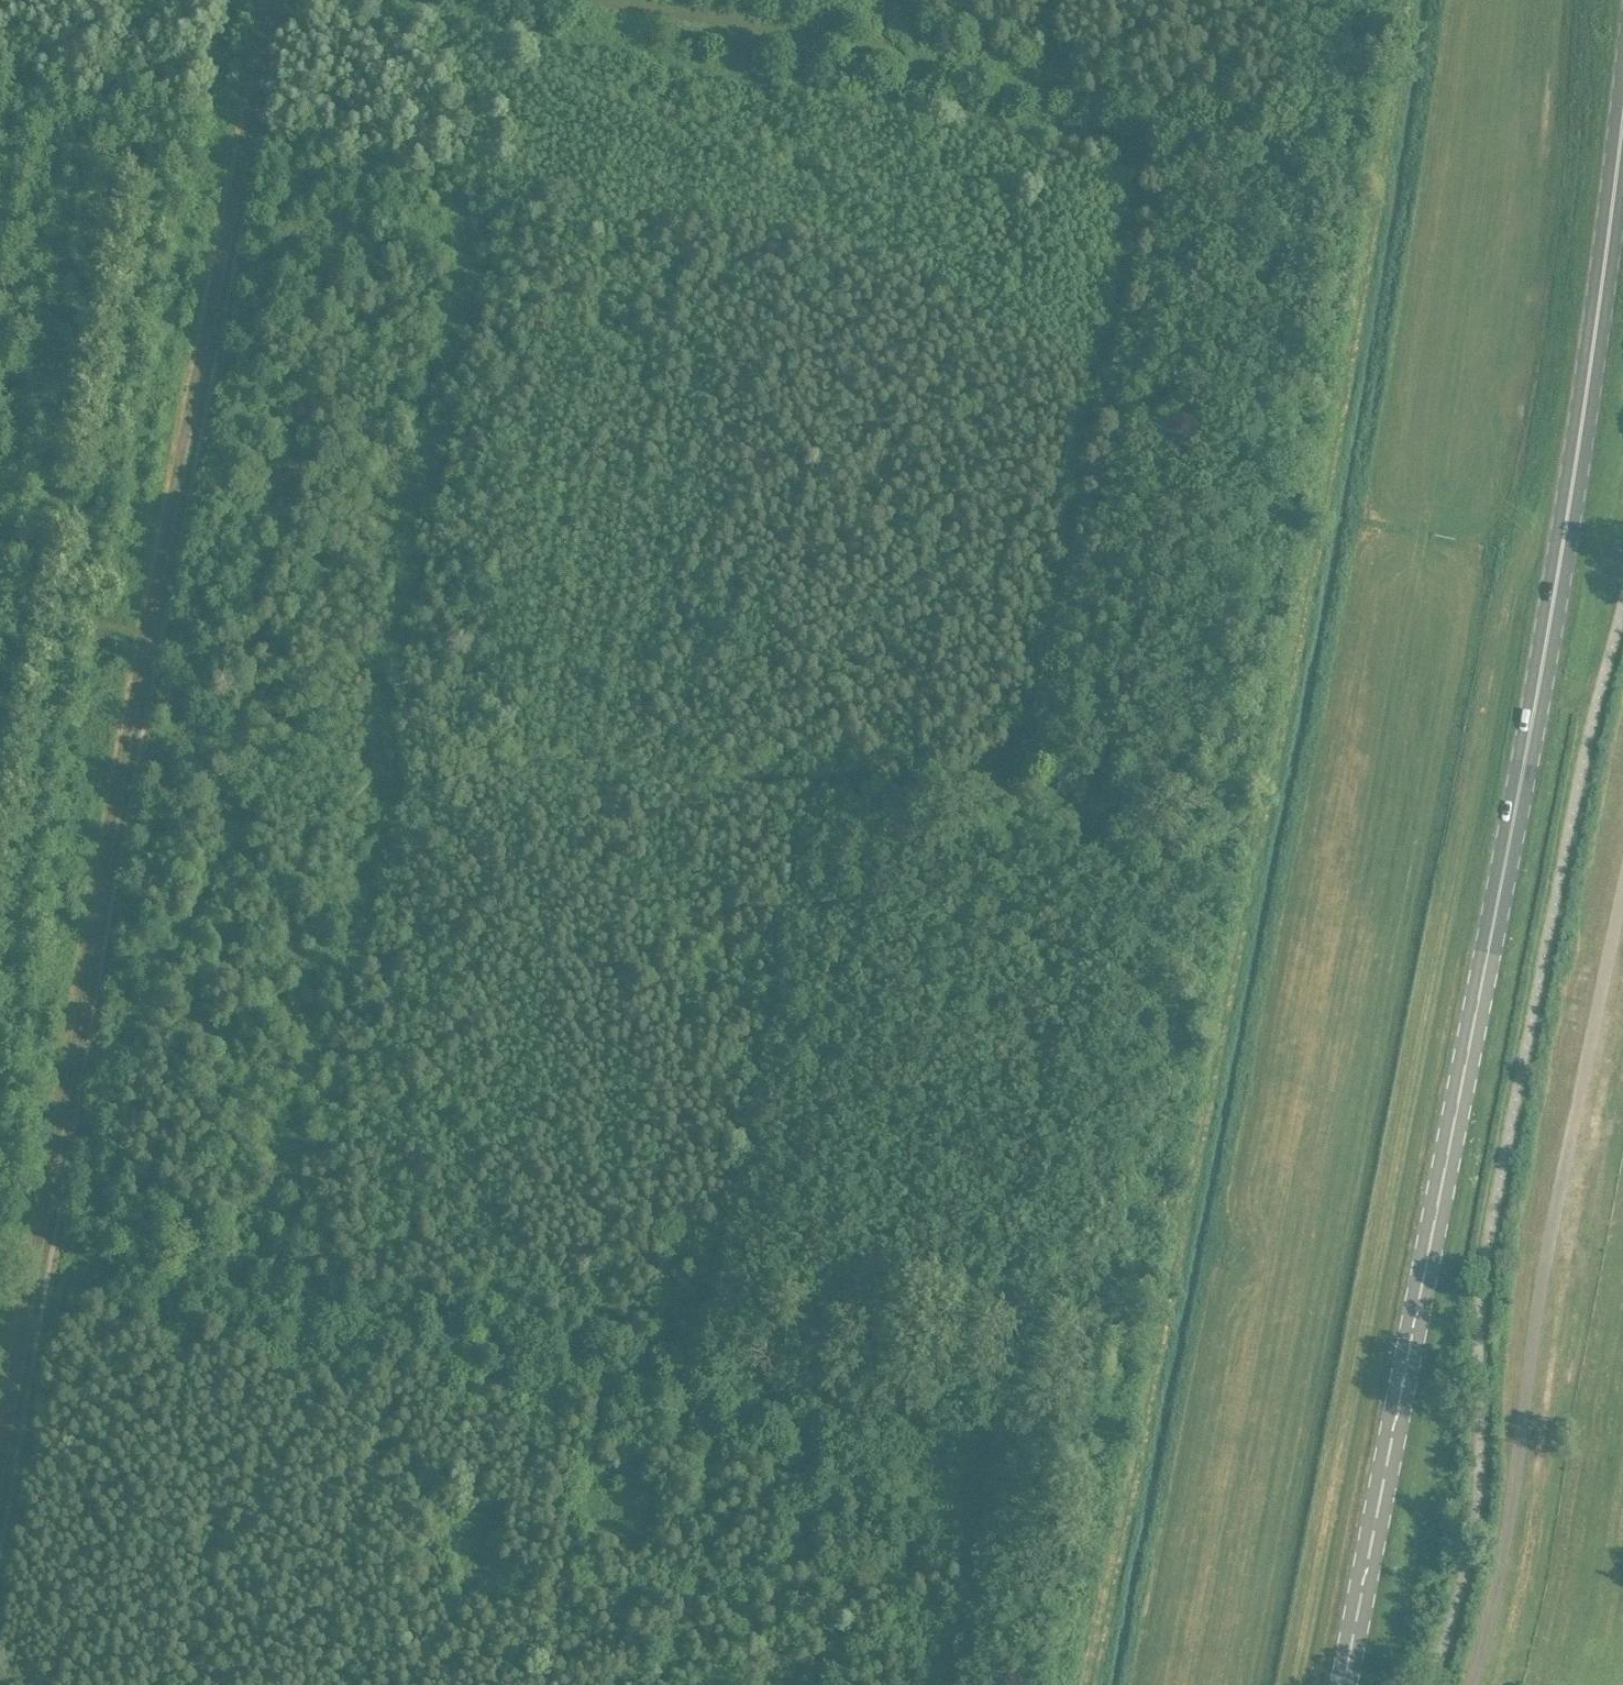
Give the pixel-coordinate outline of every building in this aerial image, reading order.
[(1506,1646),(1509,1626),(1499,1625),(1497,1645),(1506,1646)]
